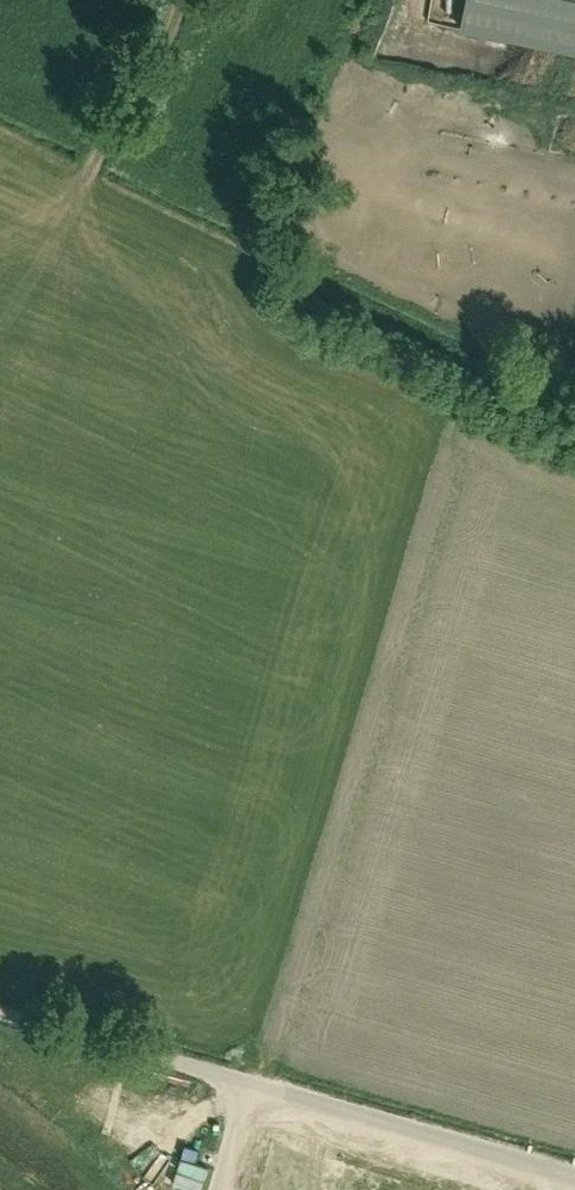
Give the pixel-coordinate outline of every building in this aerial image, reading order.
[(463,29),(574,52),(574,0),(469,0),(463,29)]
